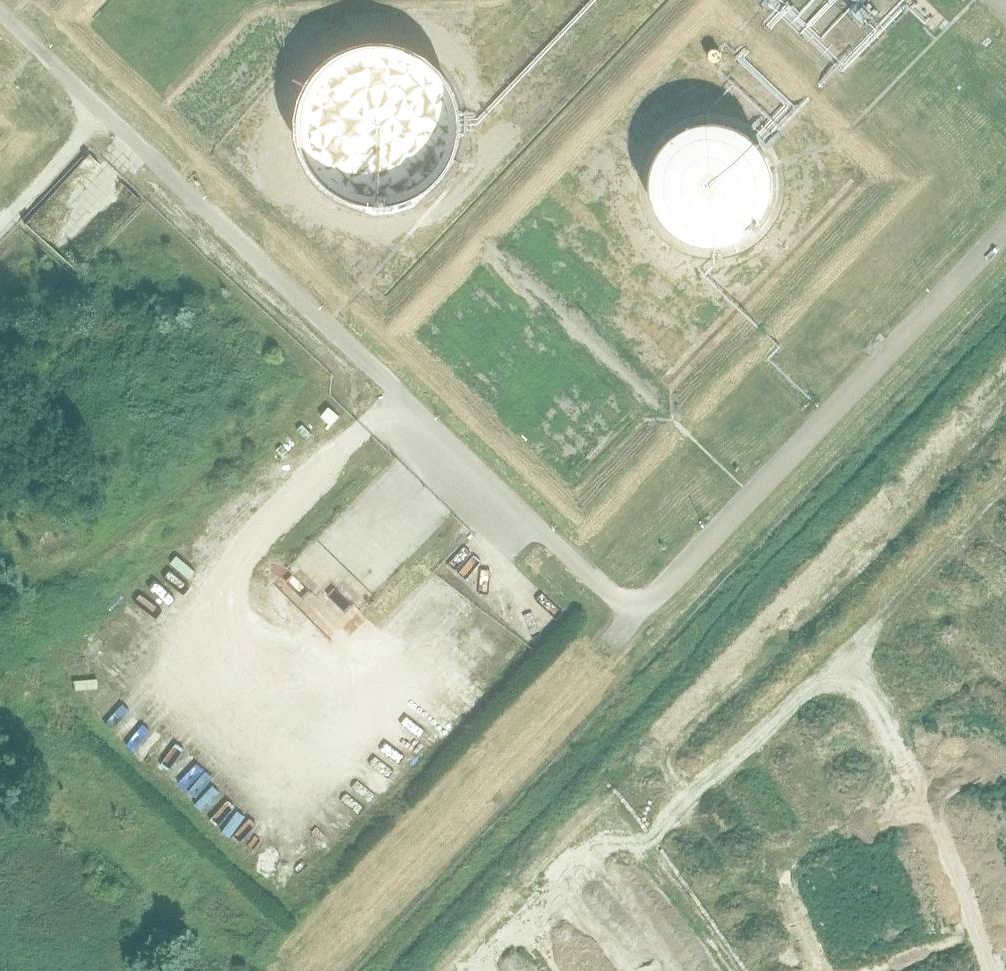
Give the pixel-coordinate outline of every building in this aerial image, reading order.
[(455,133),(455,125),(454,110),(450,97),(447,89),(443,82),(434,71),(429,67),(421,60),(407,53),(394,49),(388,47),(378,47),(366,47),(359,49),(349,52),(334,59),(323,69),(314,79),(309,86),(305,93),(302,101),(300,109),(299,122),(300,137),(301,145),(304,153),(307,160),(312,169),(322,180),(333,190),(346,197),(361,201),(377,203),(393,201),(407,197),(421,190),(431,181),(437,175),(442,169),(449,155),(453,141),(455,133)] [(794,215),(796,203),(795,192),(791,181),(787,171),(778,160),(767,151),(757,146),(747,142),(736,141),(730,141),(722,142),(711,145),(699,151),(690,158),(682,167),(676,178),(672,190),(670,202),(672,215),(675,227),(681,237),(688,247),(693,251),(699,256),(709,261),(720,265),(732,266),(746,265),(757,261),(767,256),(773,251),(778,247),(785,237),(791,227),(794,215)] [(289,565),(311,583),(319,573),(298,554),(289,565)] [(343,571),(329,584),(343,599),(357,585),(343,571)] [(105,619),(115,627),(125,616),(115,607),(105,619)] [(157,765),(175,777),(189,757),(171,745),(157,765)] [(193,782),(203,799),(217,791),(207,773),(193,782)] [(220,824),(234,807),(217,794),(204,811),(220,824)]
